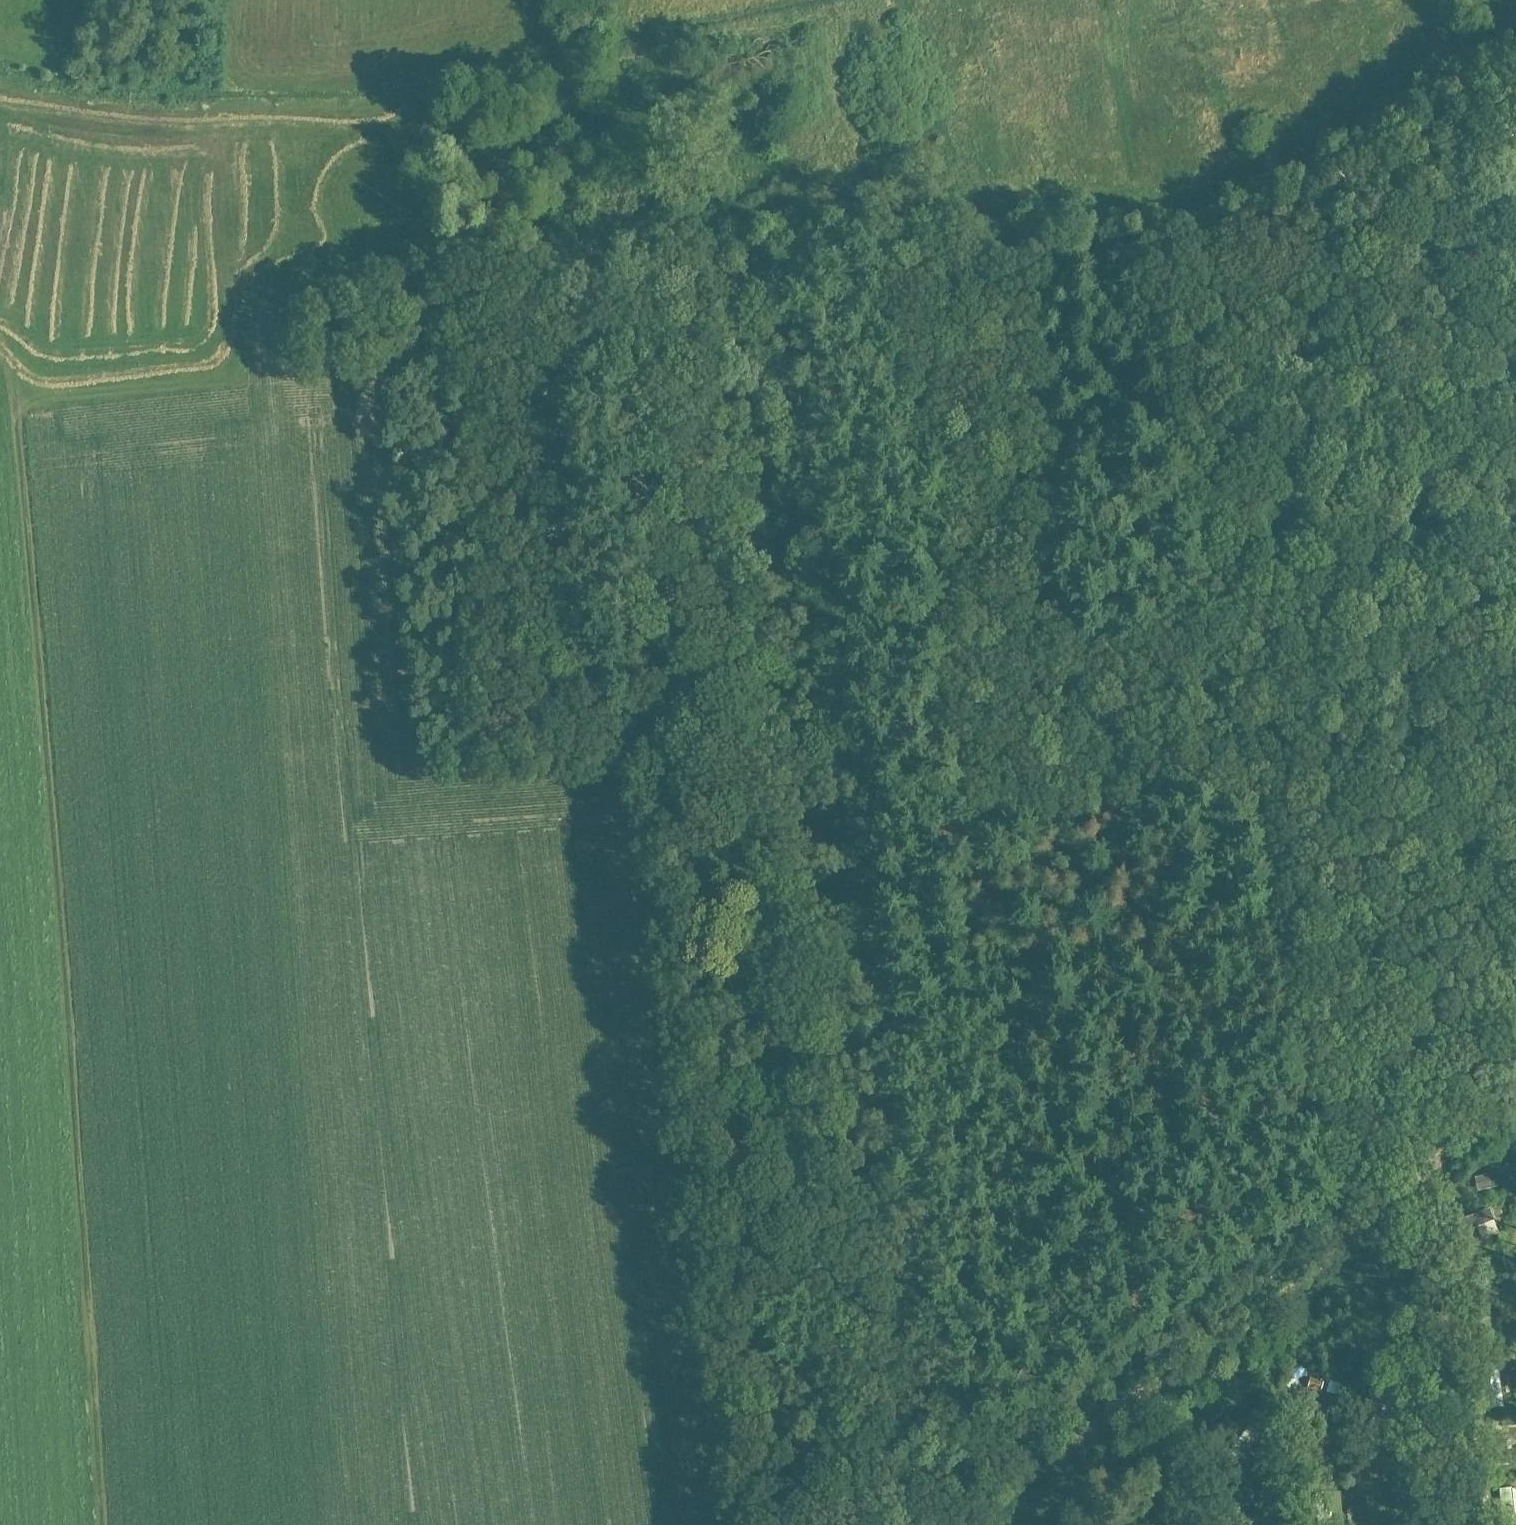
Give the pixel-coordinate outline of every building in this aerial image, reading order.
[(1491,1370),(1493,1418),(1513,1418),(1511,1369),(1491,1370)] [(1376,1397),(1385,1414),(1399,1407),(1390,1389),(1376,1397)] [(1510,1482),(1515,1481),(1515,1446),(1505,1447),(1510,1482)]
